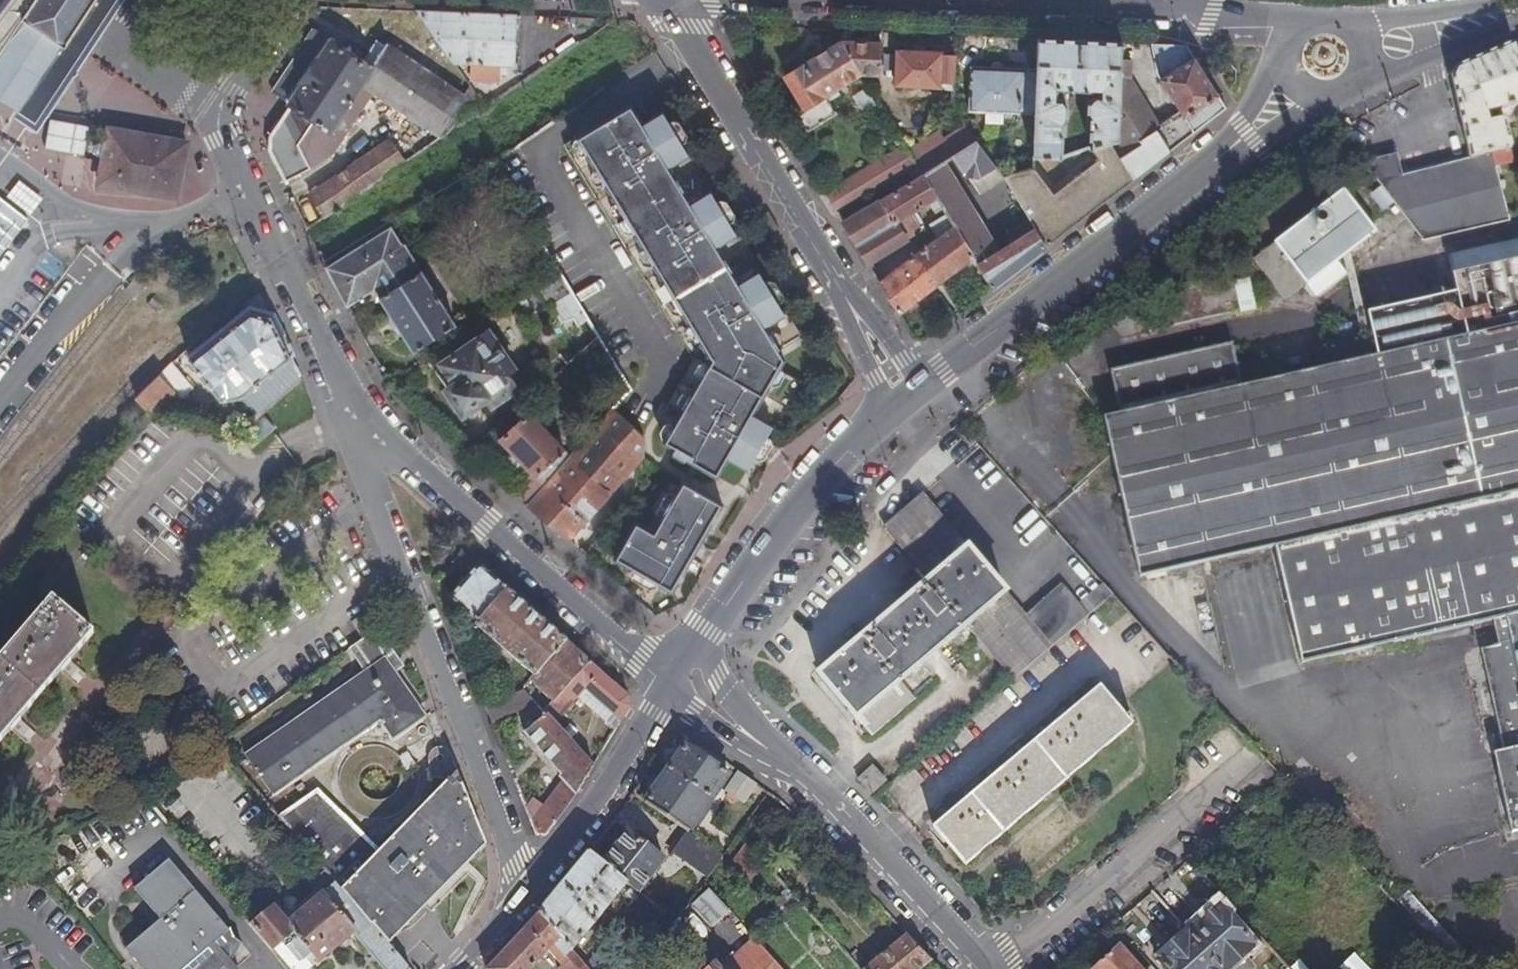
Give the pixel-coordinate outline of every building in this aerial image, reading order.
[(4,57),(0,61),(0,106),(25,122),(35,129),(50,107),(112,11),(119,0),(92,0),(48,66),(45,71),(42,75),(39,80),(4,57)] [(4,57),(40,0),(11,0),(0,15),(0,61),(4,57)] [(39,80),(42,75),(45,71),(48,66),(92,0),(40,0),(4,57),(39,80)] [(419,12),(454,64),(499,65),(499,73),(507,74),(508,66),(512,66),(514,16),(475,14),(419,12)] [(286,103),(329,40),(313,29),(270,92),(286,103)] [(1068,151),(1068,118),(1074,114),(1075,97),(1070,94),(1065,93),(1060,93),(1060,85),(1102,88),(1102,94),(1098,94),(1094,95),(1091,97),(1091,111),(1096,114),(1095,145),(1109,141),(1116,139),(1118,136),(1121,61),(1121,43),(1083,41),(1037,39),(1037,69),(1037,114),(1037,157),(1037,166),(1046,152),(1068,151)] [(392,139),(312,193),(314,197),(326,216),(485,108),(471,88),(462,98),(383,48),(369,67),(329,40),(286,103),(289,105),(268,135),(269,150),(283,184),(308,167),(305,163),(328,148),(369,89),(425,126),(410,148),(401,154),(392,139)] [(838,92),(834,86),(857,70),(841,42),(783,76),(800,105),(792,110),(805,130),(833,113),(826,100),(838,92)] [(841,42),(857,70),(879,72),(880,43),(841,42)] [(1509,108),(1517,106),(1517,74),(1516,64),(1511,42),(1483,55),(1451,69),(1452,72),(1448,76),(1450,84),(1467,160),(1489,154),(1507,150),(1501,120),(1485,123),(1483,113),(1509,108)] [(1193,130),(1223,107),(1200,70),(1185,46),(1149,44),(1156,74),(1178,110),(1192,131),(1193,130)] [(897,50),(896,83),(954,86),(955,57),(939,56),(940,52),(897,50)] [(1126,74),(1127,61),(1121,61),(1118,136),(1116,139),(1109,141),(1118,157),(1140,143),(1138,139),(1159,126),(1157,124),(1126,74)] [(1037,114),(1037,69),(969,70),(969,114),(986,115),(986,124),(1003,124),(1003,115),(1037,114)] [(688,155),(662,112),(642,124),(631,101),(578,134),(719,356),(668,438),(664,445),(675,452),(672,457),(684,464),(685,462),(716,481),(727,463),(747,475),(773,433),(776,435),(804,389),(782,375),(785,359),(779,350),(802,336),(787,312),(784,314),(759,272),(762,271),(738,232),(736,234),(710,192),(713,190),(690,153),(688,155)] [(1509,108),(1510,114),(1517,112),(1517,106),(1509,108)] [(1162,153),(1192,131),(1178,110),(1157,124),(1159,126),(1138,139),(1140,143),(1118,157),(1129,175),(1130,178),(1162,153)] [(44,153),(83,159),(88,130),(49,124),(44,153)] [(925,136),(939,161),(973,141),(964,125),(942,138),(937,129),(925,136)] [(196,144),(115,128),(104,185),(185,200),(196,144)] [(664,436),(668,438),(719,356),(578,134),(566,142),(703,355),(661,422),(664,436)] [(990,168),(973,141),(939,161),(931,165),(919,171),(935,198),(941,206),(947,216),(952,225),(971,257),(989,286),(1017,265),(1045,244),(1043,240),(1018,190),(1006,174),(1002,174),(1031,222),(992,250),(962,200),(1000,174),(994,175),(990,168)] [(1006,174),(1018,190),(1043,240),(1051,235),(1061,226),(1079,214),(1085,208),(1093,203),(1101,196),(1121,181),(1129,175),(1118,157),(1109,141),(1095,145),(1102,158),(1054,194),(1037,166),(1006,174)] [(911,157),(919,171),(931,165),(922,151),(911,157)] [(1505,224),(1489,154),(1467,160),(1483,229),(1505,224)] [(901,161),(911,176),(919,171),(911,157),(910,156),(901,161)] [(1363,163),(1423,244),(1445,238),(1416,172),(1400,176),(1395,156),(1388,156),(1363,163)] [(1006,174),(1037,166),(1037,157),(1002,166),(1000,163),(990,168),(994,175),(1000,174),(1002,174),(1006,174)] [(1416,172),(1445,238),(1483,229),(1467,160),(1416,172)] [(913,209),(930,201),(935,198),(919,171),(911,176),(915,182),(919,180),(922,185),(843,223),(852,238),(866,262),(921,230),(914,218),(917,216),(913,209)] [(33,214),(45,198),(20,180),(9,196),(33,214)] [(838,215),(867,200),(858,183),(829,200),(838,215)] [(1378,212),(1388,205),(1377,187),(1366,194),(1378,212)] [(1277,246),(1276,249),(1257,264),(1288,303),(1309,287),(1319,301),(1347,279),(1338,265),(1378,234),(1346,193),(1277,246)] [(0,196),(0,260),(31,220),(0,196)] [(326,216),(314,197),(290,201),(305,231),(326,216)] [(935,198),(930,201),(935,209),(941,206),(935,198)] [(930,226),(938,237),(952,225),(947,216),(930,226)] [(952,225),(938,237),(879,284),(898,314),(971,257),(952,225)] [(379,301),(425,272),(407,244),(405,245),(394,229),(327,274),(339,298),(347,314),(375,294),(379,301)] [(1517,295),(1517,246),(1488,252),(1498,299),(1517,295)] [(1123,416),(1107,419),(1141,578),(1275,552),(1301,667),(1504,620),(1517,681),(1517,295),(1498,299),(1488,252),(1443,262),(1462,339),(1245,388),(1234,345),(1113,371),(1123,416)] [(323,259),(328,270),(338,265),(332,254),(323,259)] [(594,337),(555,271),(528,290),(541,312),(546,309),(555,325),(568,318),(573,326),(547,349),(559,369),(582,348),(594,337)] [(379,301),(381,303),(412,352),(457,324),(425,272),(379,301)] [(1244,314),(1258,312),(1252,281),(1238,283),(1244,314)] [(1443,291),(1364,309),(1373,354),(1453,336),(1443,291)] [(488,333),(504,322),(498,310),(481,322),(488,333)] [(301,379),(289,363),(279,339),(278,336),(271,317),(249,313),(191,362),(226,403),(242,400),(256,418),(297,384),(300,381),(301,379)] [(482,334),(428,370),(458,412),(480,398),(486,407),(508,392),(510,381),(504,372),(506,370),(482,334)] [(599,346),(594,337),(582,348),(589,355),(599,346)] [(168,386),(180,374),(171,364),(135,399),(143,408),(161,392),(171,403),(179,402),(188,403),(197,405),(202,408),(210,402),(200,399),(182,384),(173,392),(168,386)] [(567,540),(642,459),(640,440),(604,411),(564,458),(540,486),(525,503),(554,529),(567,540)] [(540,486),(564,458),(525,415),(497,440),(540,486)] [(1044,443),(1037,435),(1032,440),(1039,448),(1044,443)] [(650,536),(632,527),(611,564),(667,595),(689,559),(684,555),(688,549),(693,552),(721,508),(679,485),(650,536)] [(1008,680),(1087,614),(1078,604),(1062,585),(1024,617),(921,494),(881,527),(925,580),(814,671),(865,733),(908,697),(894,680),(962,624),(1008,680)] [(582,554),(594,542),(589,537),(577,549),(582,554)] [(478,563),(448,598),(453,602),(476,623),(505,588),(478,563)] [(1111,594),(1102,584),(1078,604),(1087,614),(1111,594)] [(475,625),(533,678),(563,639),(530,611),(505,588),(476,623),(475,625)] [(93,630),(52,592),(0,650),(0,732),(93,630)] [(391,742),(424,719),(384,660),(390,656),(374,631),(360,641),(346,650),(363,674),(242,755),(270,796),(378,723),(391,742)] [(528,684),(551,705),(590,664),(577,653),(563,639),(533,678),(528,684)] [(627,698),(590,664),(551,705),(562,714),(584,691),(620,723),(628,710),(627,698)] [(1103,679),(928,824),(963,865),(1018,820),(1138,720),(1103,679)] [(483,705),(490,722),(534,709),(522,693),(483,705)] [(562,714),(551,705),(547,710),(539,703),(534,709),(550,727),(562,714)] [(542,807),(529,823),(534,836),(544,837),(563,811),(582,784),(592,768),(550,727),(534,709),(527,716),(534,722),(521,736),(558,773),(558,779),(561,781),(542,807)] [(724,781),(680,750),(666,769),(710,800),(724,781)] [(882,783),(886,780),(872,765),(858,778),(861,781),(872,793),(882,783)] [(683,831),(687,833),(710,800),(666,769),(641,802),(683,831)] [(469,810),(454,770),(374,853),(319,791),(277,819),(321,870),(386,946),(414,917),(483,845),(469,810)] [(747,779),(742,775),(719,806),(735,817),(758,787),(747,779)] [(524,810),(529,823),(542,807),(532,799),(524,810)] [(683,831),(666,853),(693,873),(710,849),(687,833),(683,831)] [(625,885),(633,891),(657,861),(623,833),(597,863),(625,885)] [(749,885),(764,872),(744,850),(732,866),(749,885)] [(572,953),(620,892),(625,885),(597,863),(584,853),(571,871),(536,916),(572,953)] [(220,964),(224,960),(235,946),(238,942),(227,930),(225,932),(165,862),(132,889),(157,919),(124,947),(142,968),(215,968),(220,964)] [(316,964),(349,935),(379,968),(406,968),(386,946),(321,870),(305,883),(315,895),(284,923),(269,906),(247,925),(270,952),(278,944),(295,964),(308,954),(316,964)] [(633,891),(625,885),(620,892),(631,901),(637,894),(633,891)] [(692,918),(703,904),(696,897),(683,908),(692,918)] [(795,905),(788,898),(774,910),(781,917),(795,905)] [(692,918),(700,927),(713,916),(703,904),(692,918)] [(486,968),(530,968),(545,953),(559,968),(558,968),(587,968),(572,953),(536,916),(505,949),(486,968)] [(1187,930),(1156,957),(1166,968),(1222,968),(1187,930)] [(906,935),(869,968),(922,968),(931,961),(906,935)] [(752,939),(719,968),(715,963),(708,968),(779,968),(752,939)] [(316,964),(308,954),(295,964),(278,944),(270,952),(285,968),(310,968),(316,964)] [(1118,946),(1092,968),(1093,968),(1141,968),(1118,946)] [(617,968),(601,951),(587,968),(615,968),(617,968)] [(854,954),(846,961),(854,968),(865,968),(866,968),(854,954)]
